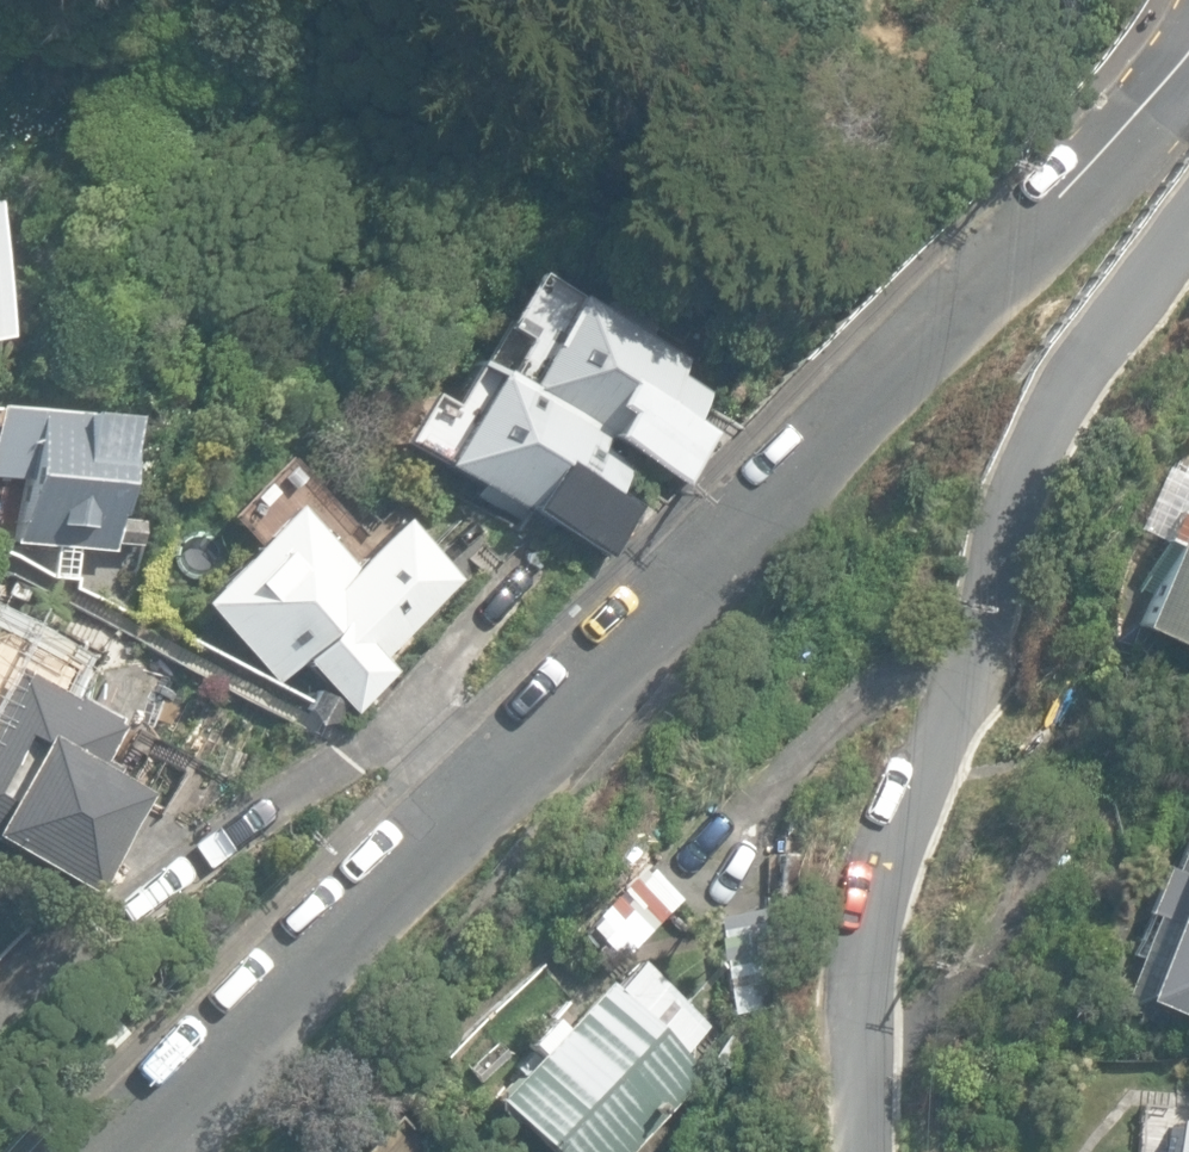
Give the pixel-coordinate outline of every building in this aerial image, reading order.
[(514,345),(494,381),(598,438),(684,485),(712,434),(687,421),(703,392),(672,375),(679,362),(637,339),(644,327),(596,300),(589,312),(561,296),(556,304),(516,282),(488,331),(514,345)] [(598,438),(494,381),(462,364),(439,406),(419,395),(390,447),(517,516),(521,509),(610,558),(637,509),(609,494),(623,468),(591,451),(598,438)] [(119,567),(126,415),(0,409),(0,476),(16,477),(12,562),(119,567)] [(302,660),(353,714),(397,671),(386,658),(460,581),(395,519),(351,562),(290,503),(196,605),(280,684),(302,660)] [(1188,653),(1188,506),(1184,516),(1174,512),(1161,541),(1171,546),(1133,628),(1188,653)] [(100,893),(153,795),(115,774),(118,767),(105,760),(123,726),(117,723),(119,720),(73,695),(71,699),(66,696),(80,670),(0,627),(0,843),(7,847),(9,844),(100,893)] [(1185,835),(1158,911),(1166,913),(1135,1002),(1188,1020),(1188,832),(1185,835)] [(701,1076),(606,984),(565,1028),(555,1019),(532,1043),(541,1051),(516,1077),(507,1077),(496,1087),(497,1097),(495,1099),(550,1151),(627,1151),(701,1076)] [(1162,1119),(1158,1151),(1188,1151),(1188,1122),(1162,1119)]
